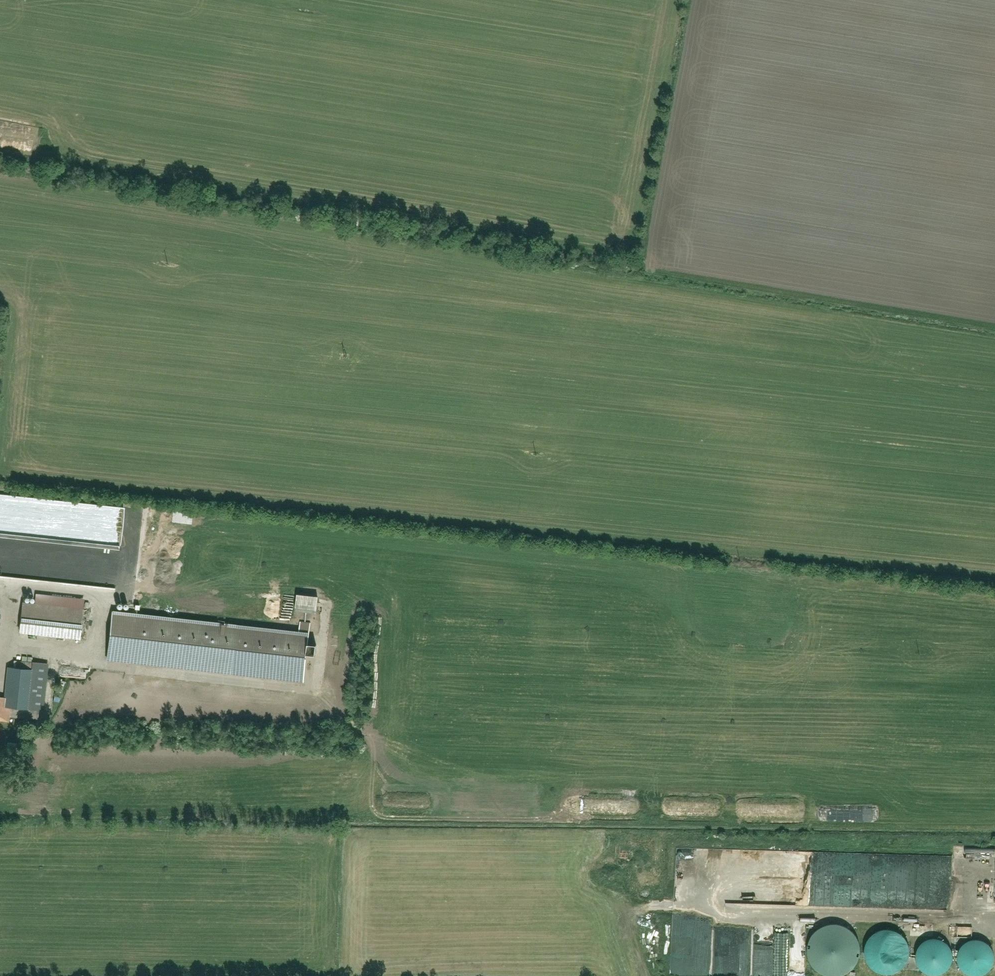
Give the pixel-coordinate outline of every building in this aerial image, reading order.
[(28,602),(25,633),(84,639),(87,608),(28,602)] [(13,710),(29,711),(32,671),(9,669),(7,699),(0,698),(0,720),(0,718),(13,719),(13,710)] [(810,969),(819,975),(844,975),(854,968),(857,963),(860,953),(859,944),(856,938),(849,930),(841,925),(829,924),(820,926),(813,931),(807,939),(804,947),(804,955),(806,962),(810,969)] [(863,965),(868,971),(878,975),(889,975),(896,971),(902,964),(905,955),(904,947),(900,939),(894,934),(883,930),(875,931),(869,934),(863,940),(860,949),(860,959),(863,965)] [(919,973),(926,975),(934,975),(940,974),(946,968),(949,959),(947,950),(943,946),(937,942),(931,940),(922,942),(916,947),(913,953),(912,962),(915,969),(919,973)] [(958,973),(965,975),(973,975),(980,974),(985,968),(988,959),(986,950),(983,945),(977,941),(970,940),(961,942),(956,947),(952,953),(952,962),(955,969),(958,973)]
